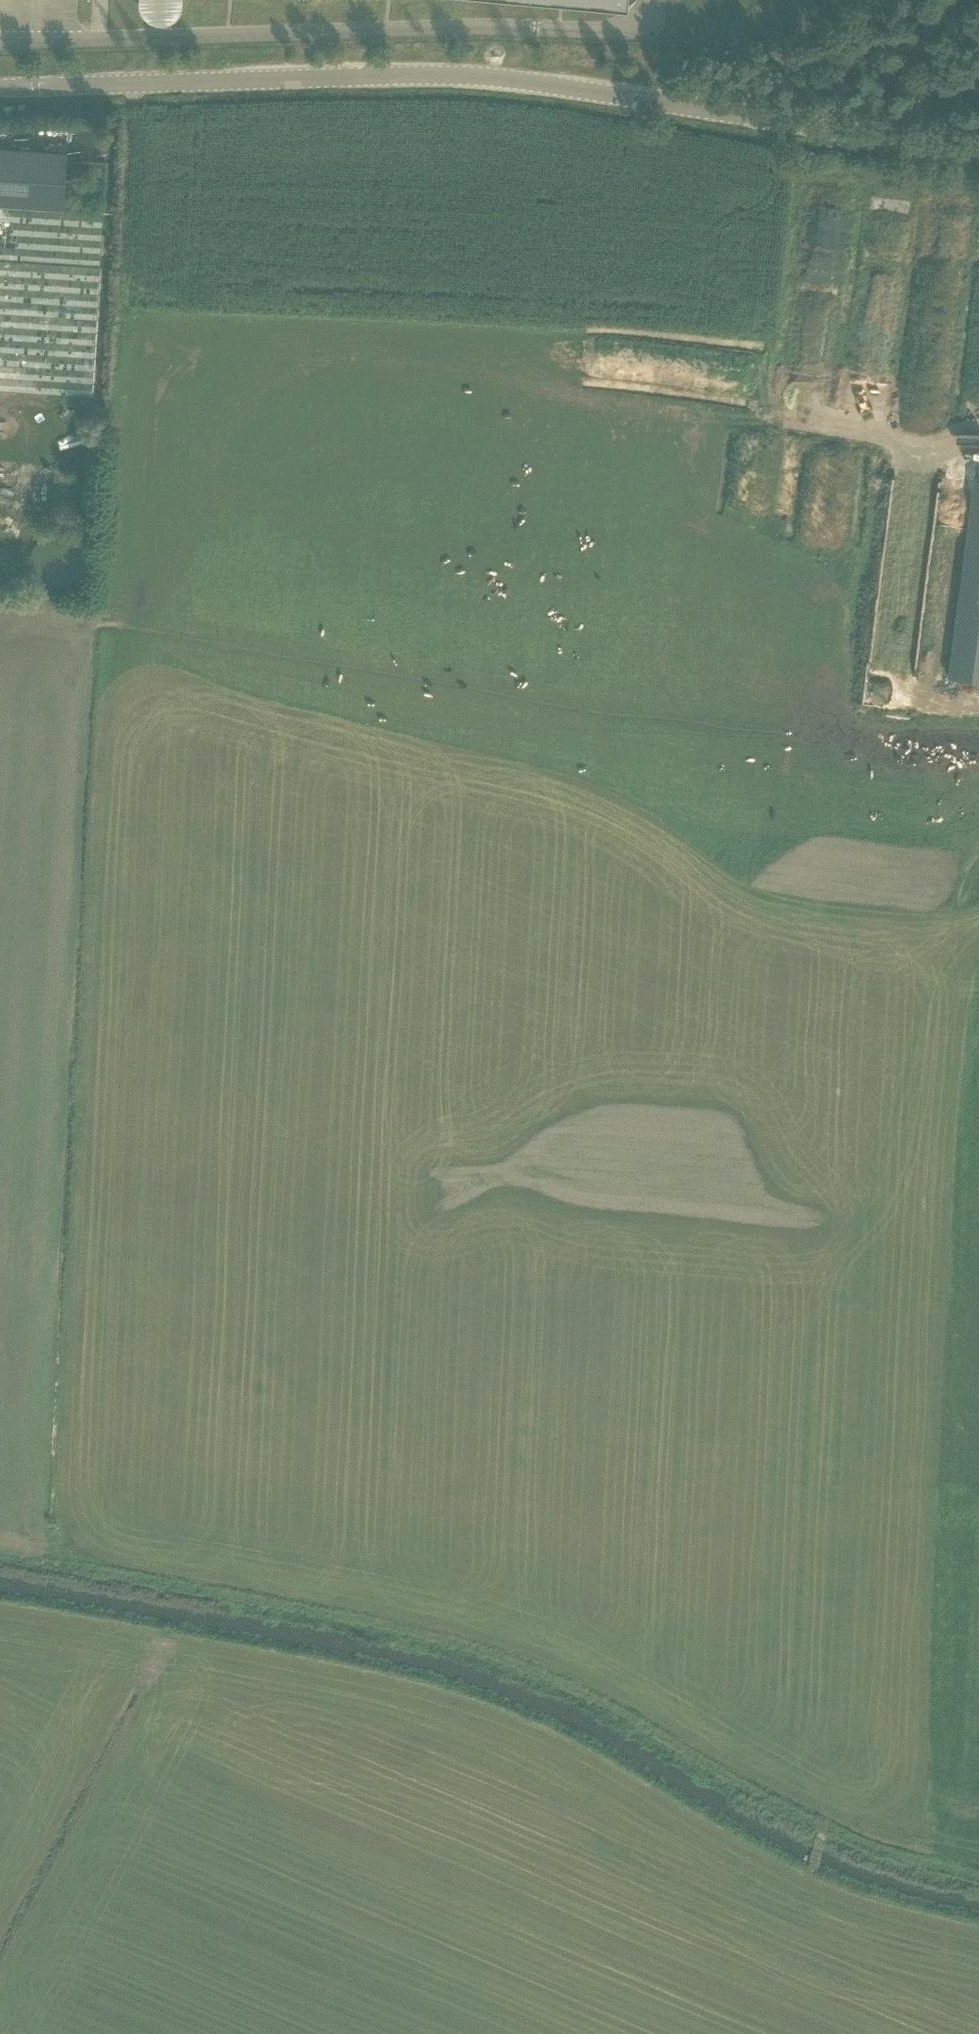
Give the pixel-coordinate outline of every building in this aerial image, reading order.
[(102,213),(64,211),(68,153),(0,148),(0,389),(91,394),(102,213)] [(958,599),(978,602),(978,480),(974,479),(958,599)]
